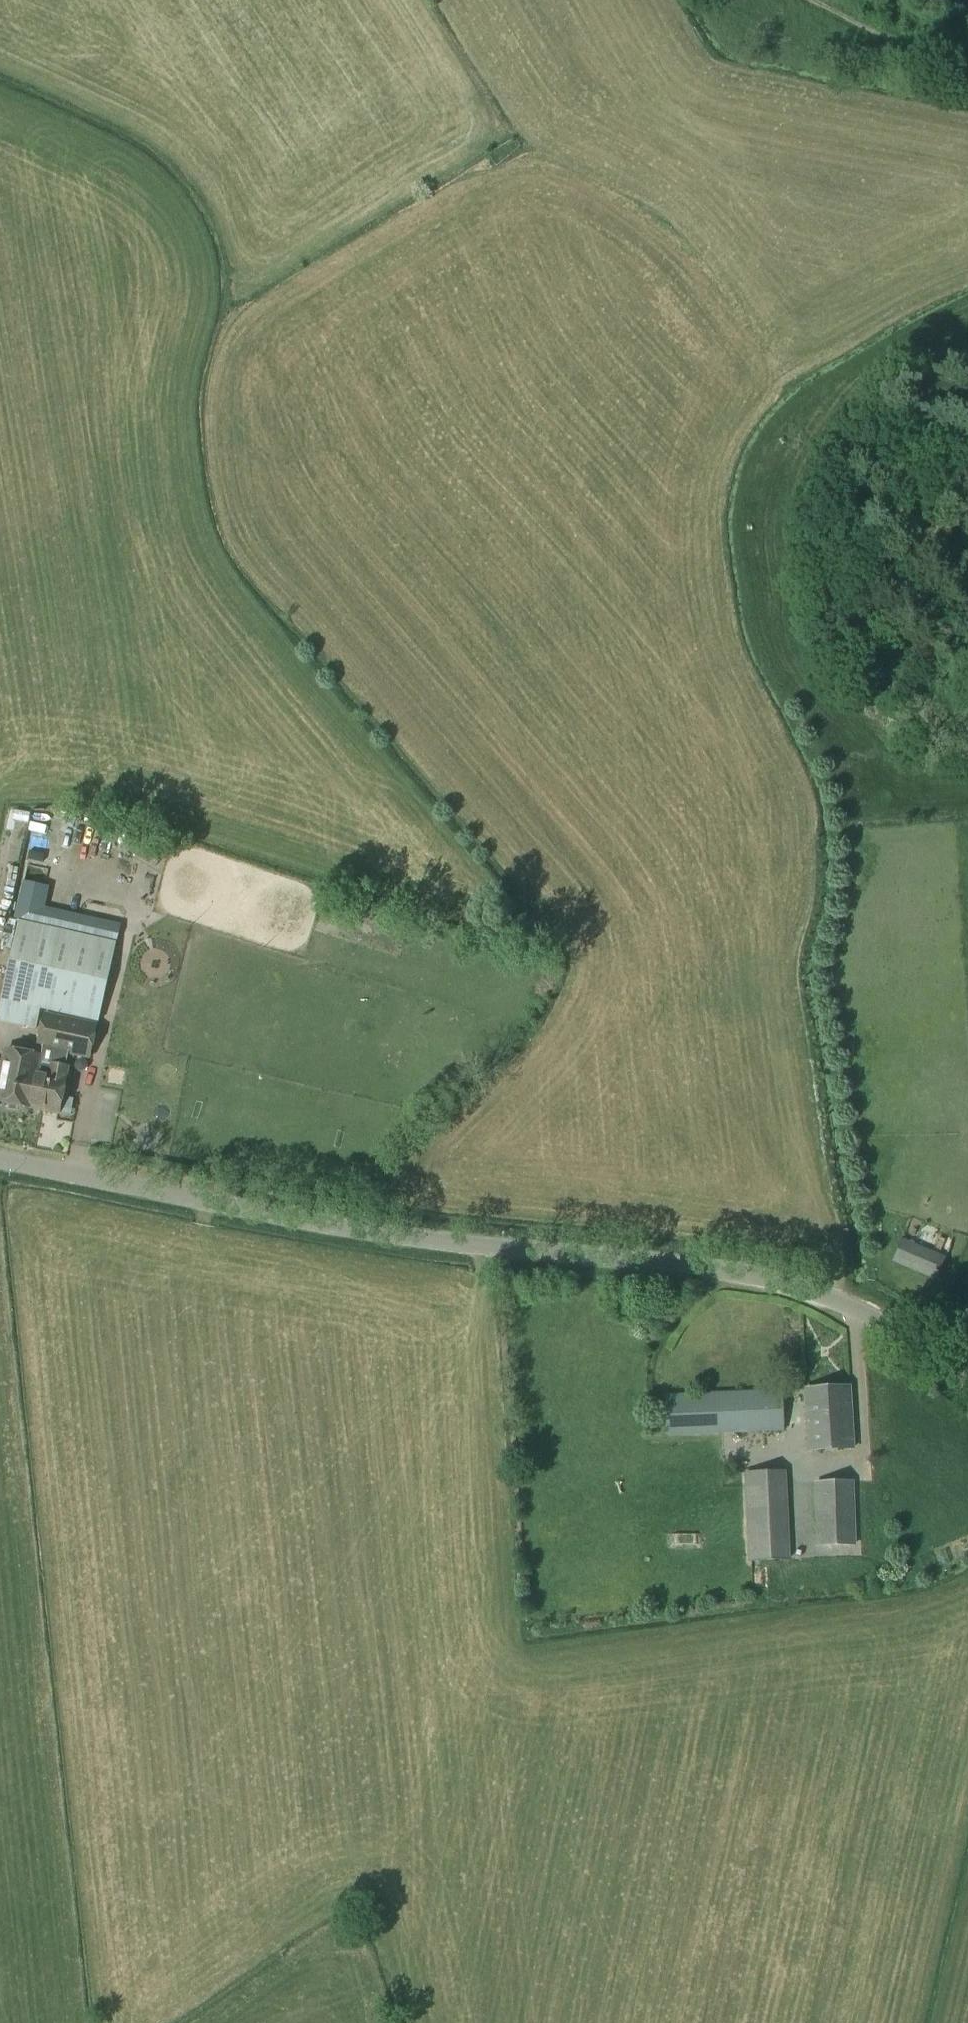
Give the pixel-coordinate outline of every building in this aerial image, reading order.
[(158,848),(143,840),(134,856),(148,864),(158,848)] [(19,923),(2,1001),(42,1010),(100,1023),(117,944),(121,925),(45,908),(49,887),(22,881),(13,921),(8,920),(3,949),(12,950),(18,922),(19,923)] [(46,1015),(39,1048),(43,1049),(42,1057),(40,1063),(65,1068),(68,1054),(90,1059),(97,1026),(46,1015)] [(42,1057),(5,1050),(0,1079),(0,1103),(59,1114),(63,1097),(67,1096),(69,1085),(65,1082),(68,1069),(65,1068),(40,1063),(42,1057)] [(945,1258),(901,1238),(891,1261),(935,1281),(945,1258)] [(805,1390),(808,1444),(809,1452),(853,1449),(850,1387),(805,1390)] [(780,1391),(666,1396),(668,1436),(782,1431),(780,1391)] [(853,1482),(816,1483),(818,1545),(854,1544),(853,1482)] [(748,1517),(750,1557),(789,1555),(788,1516),(748,1517)]
